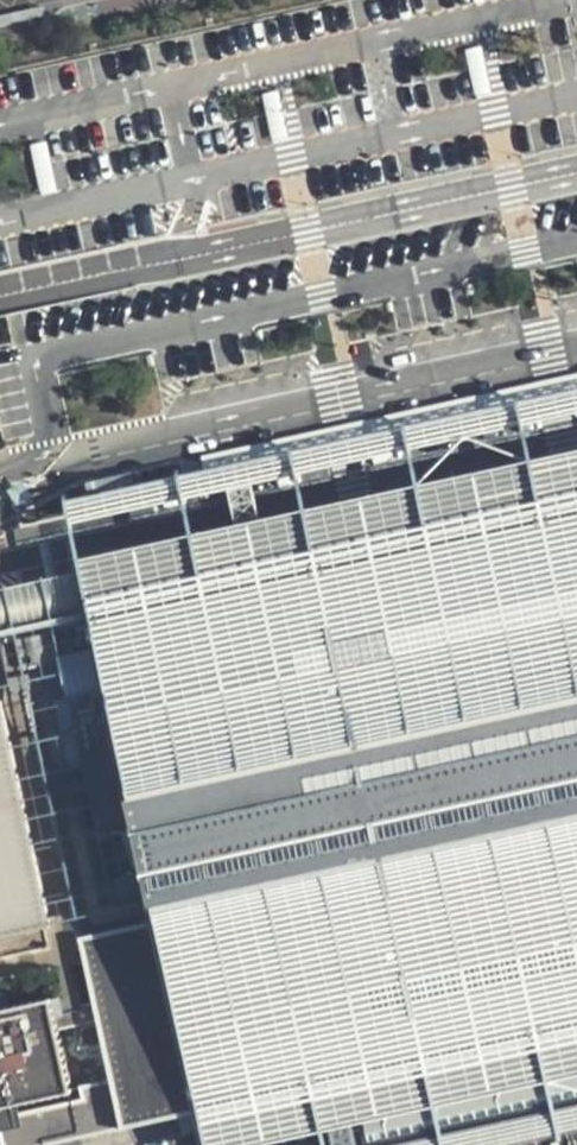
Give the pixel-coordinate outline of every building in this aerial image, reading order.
[(67,496),(72,523),(576,412),(576,385),(67,496)] [(576,490),(576,446),(71,557),(73,568),(76,581),(79,595),(306,548),(496,507),(576,490)] [(81,937),(107,1075),(118,1122),(17,1144),(45,1144),(44,1143),(192,1110),(199,1144),(262,1144),(261,1143),(328,1128),(332,1144),(514,1144),(576,1131),(576,490),(496,507),(306,548),(79,595),(82,609),(0,627),(0,934),(146,902),(151,921),(81,937)] [(82,609),(79,595),(76,581),(73,568),(0,584),(0,627),(82,609)] [(0,1008),(0,1103),(11,1100),(70,1091),(49,997),(0,1008)] [(107,1075),(78,1082),(81,1095),(14,1110),(16,1123),(0,1126),(0,1141),(1,1144),(17,1144),(118,1122),(107,1075)] [(16,1123),(14,1110),(11,1100),(0,1103),(0,1126),(16,1123)]
